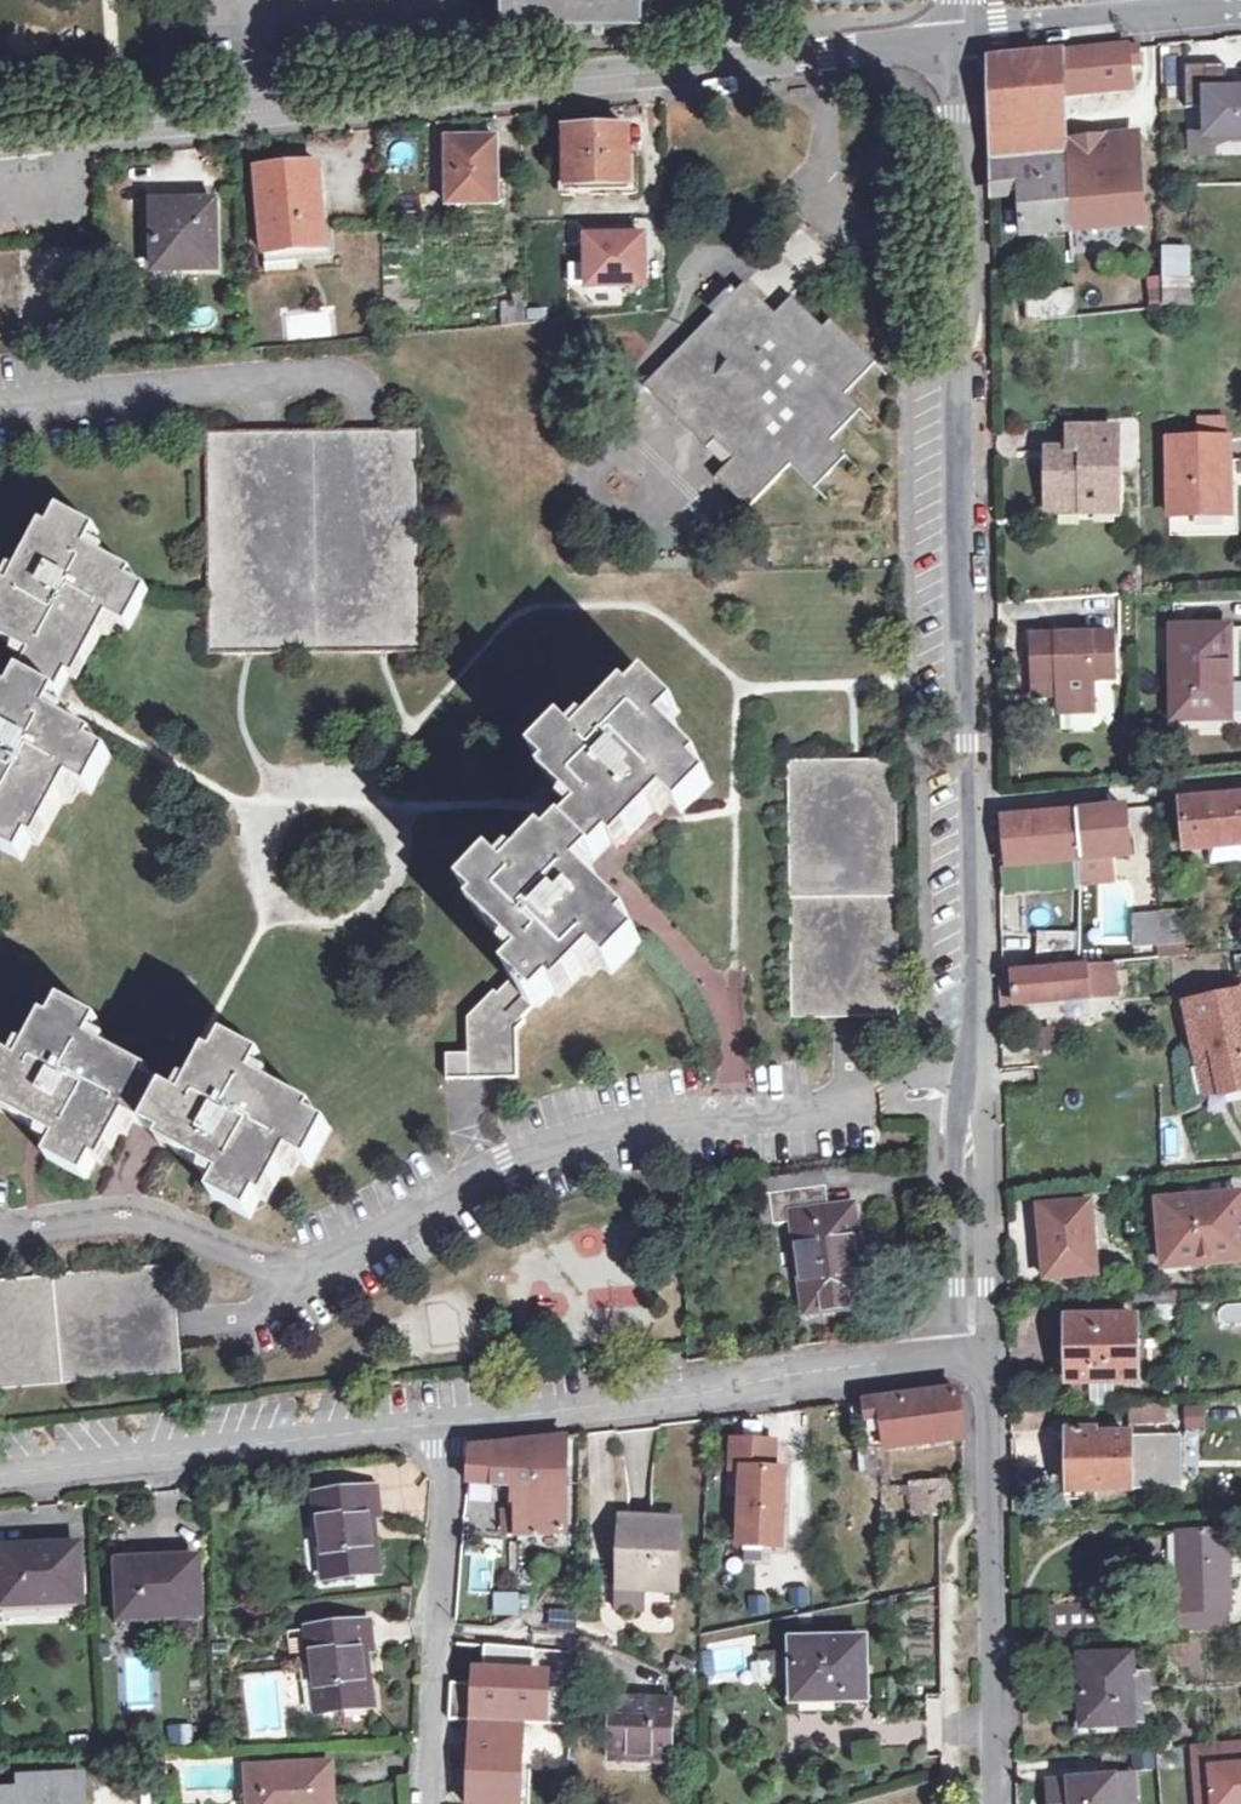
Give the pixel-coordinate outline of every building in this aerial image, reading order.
[(497,29),(638,30),(638,0),(498,0),(497,29)] [(1128,47),(1064,54),(1067,91),(1132,85),(1128,47)] [(993,129),(1053,127),(1050,55),(996,61),(990,67),(993,129)] [(1197,86),(1222,86),(1222,67),(1185,67),(1184,107),(1196,107),(1197,86)] [(1196,107),(1197,141),(1240,141),(1240,86),(1222,86),(1197,86),(1196,107)] [(1053,127),(993,129),(995,186),(1021,185),(1068,181),(1066,144),(1054,145),(1053,127)] [(569,183),(565,184),(566,192),(568,195),(634,193),(637,192),(638,191),(639,188),(639,184),(638,152),(631,153),(631,130),(568,131),(569,183)] [(1068,181),(1072,230),(1144,223),(1137,136),(1066,144),(1068,181)] [(449,205),(499,204),(497,139),(447,141),(449,205)] [(264,252),(327,247),(320,163),(257,168),(264,252)] [(1021,185),(1024,236),(1072,230),(1068,181),(1021,185)] [(157,271),(217,271),(217,203),(156,203),(157,271)] [(641,232),(579,234),(580,291),(644,288),(641,232)] [(1165,252),(1166,278),(1166,305),(1189,305),(1188,250),(1165,252)] [(709,450),(718,441),(738,460),(718,481),(749,512),(792,466),(817,489),(848,457),(833,443),(863,411),(847,395),(877,363),(832,320),(825,327),(794,298),(778,314),(747,284),(739,291),(725,278),(703,301),(717,315),(645,388),(709,450)] [(1166,278),(1151,280),(1151,307),(1166,305),(1166,278)] [(1029,322),(1078,316),(1076,289),(1028,294),(1029,322)] [(504,326),(530,323),(529,303),(504,304),(504,326)] [(547,303),(529,303),(530,323),(547,321),(547,303)] [(246,655),(427,652),(423,430),(206,433),(210,656),(246,655)] [(1070,456),(1050,456),(1051,503),(1083,502),(1084,513),(1116,513),(1115,434),(1070,435),(1070,456)] [(1169,440),(1171,515),(1230,514),(1229,439),(1169,440)] [(47,527),(13,589),(0,582),(0,630),(3,632),(0,638),(0,639),(35,658),(14,695),(7,691),(0,704),(0,848),(25,862),(35,843),(42,847),(76,785),(93,794),(113,757),(79,738),(82,732),(52,716),(73,678),(79,682),(113,620),(131,630),(151,593),(133,583),(136,576),(90,550),(100,533),(64,513),(54,531),(47,527)] [(1227,677),(1232,677),(1231,627),(1174,628),(1175,719),(1227,719),(1227,677)] [(1033,639),(1035,684),(1057,683),(1058,703),(1058,716),(1095,715),(1094,681),(1116,681),(1114,635),(1033,639)] [(492,920),(488,924),(526,961),(511,976),(542,1007),(557,992),(562,997),(599,960),(614,974),(644,943),(629,928),(634,923),(585,875),(614,845),(619,850),(669,800),(683,814),(714,783),(699,768),(703,764),(666,728),(681,712),(650,682),(636,697),(630,692),(581,742),(566,727),(539,755),(565,780),(557,788),(583,814),(553,845),(548,839),(511,876),(497,862),(465,894),(492,920)] [(1035,703),(1058,703),(1057,683),(1035,684),(1035,703)] [(793,1020),(901,1018),(899,760),(790,761),(793,1020)] [(1229,800),(1233,847),(1240,847),(1240,799),(1229,800)] [(1229,800),(1183,804),(1187,852),(1233,847),(1229,800)] [(1125,810),(1078,814),(1083,862),(1108,860),(1129,857),(1125,810)] [(1083,862),(1078,814),(1001,819),(1002,871),(1083,862)] [(1108,860),(1083,862),(1082,886),(1111,883),(1108,860)] [(1186,913),(1161,914),(1162,934),(1162,946),(1187,944),(1186,913)] [(1162,934),(1161,914),(1135,915),(1136,948),(1162,946),(1162,934)] [(1041,934),(1040,970),(1076,967),(1077,935),(1041,934)] [(1000,978),(1001,1009),(1118,998),(1116,968),(1000,978)] [(449,1055),(449,1080),(521,1079),(521,1029),(532,1018),(500,987),(470,1019),(471,1054),(449,1055)] [(1196,1050),(1220,1045),(1224,1061),(1216,1064),(1223,1095),(1240,1091),(1240,996),(1187,1008),(1196,1050)] [(48,1019),(30,1051),(13,1042),(0,1066),(0,1102),(3,1103),(0,1110),(61,1143),(52,1161),(89,1181),(108,1145),(115,1149),(131,1120),(166,1139),(187,1150),(183,1156),(226,1180),(216,1198),(253,1218),(263,1200),(269,1204),(295,1158),(313,1168),(333,1131),(315,1121),(319,1113),(257,1079),(266,1063),(228,1042),(219,1060),(212,1056),(187,1102),(151,1082),(154,1076),(93,1042),(103,1024),(65,1004),(55,1023),(48,1019)] [(1220,1045),(1196,1050),(1207,1098),(1223,1095),(1216,1064),(1224,1061),(1220,1045)] [(775,1224),(794,1221),(807,1313),(872,1303),(857,1200),(831,1204),(828,1184),(770,1192),(775,1224)] [(1240,1266),(1240,1190),(1149,1196),(1153,1271),(1240,1266)] [(1046,1279),(1094,1275),(1091,1238),(1096,1238),(1093,1202),(1040,1206),(1046,1279)] [(175,1265),(0,1281),(0,1390),(185,1373),(175,1265)] [(592,1296),(599,1318),(631,1309),(625,1287),(592,1296)] [(1072,1350),(1081,1350),(1082,1383),(1136,1382),(1135,1319),(1072,1320),(1072,1350)] [(961,1394),(869,1407),(875,1452),(967,1439),(961,1394)] [(1127,1403),(1126,1425),(1166,1426),(1166,1404),(1127,1403)] [(1204,1429),(1201,1405),(1181,1408),(1183,1432),(1204,1429)] [(1100,1436),(1099,1432),(1075,1432),(1076,1490),(1177,1488),(1176,1435),(1100,1436)] [(471,1449),(468,1485),(516,1487),(515,1501),(517,1501),(517,1513),(507,1513),(508,1534),(520,1534),(520,1508),(566,1507),(568,1438),(471,1449)] [(777,1443),(735,1442),(734,1471),(744,1471),(741,1547),(784,1549),(787,1472),(776,1471),(777,1443)] [(915,1488),(918,1517),(952,1513),(949,1485),(915,1488)] [(328,1579),(382,1573),(379,1545),(376,1545),(373,1516),(383,1515),(380,1490),(319,1497),(328,1579)] [(566,1535),(566,1507),(520,1508),(520,1534),(520,1536),(566,1535)] [(622,1587),(678,1589),(681,1521),(625,1518),(622,1587)] [(1180,1614),(1233,1612),(1230,1531),(1177,1533),(1180,1614)] [(5,1603),(45,1601),(45,1605),(85,1603),(83,1547),(2,1551),(5,1603)] [(125,1613),(163,1611),(164,1616),(203,1614),(200,1558),(122,1562),(125,1613)] [(521,1598),(501,1598),(502,1617),(522,1617),(521,1598)] [(1053,1636),(1102,1634),(1101,1603),(1051,1605),(1053,1636)] [(323,1714),(374,1707),(370,1679),(367,1679),(363,1652),(376,1651),(372,1623),(311,1631),(323,1714)] [(796,1691),(845,1690),(845,1703),(871,1703),(871,1639),(795,1639),(796,1691)] [(749,1642),(706,1646),(710,1683),(753,1679),(749,1642)] [(486,1673),(492,1674),(491,1684),(531,1687),(533,1654),(487,1650),(486,1673)] [(1085,1727),(1138,1725),(1135,1655),(1082,1657),(1085,1727)] [(149,1659),(128,1657),(126,1676),(148,1678),(149,1659)] [(611,1761),(631,1762),(632,1757),(676,1758),(678,1701),(614,1698),(611,1761)] [(535,1768),(524,1767),(525,1743),(515,1742),(516,1722),(477,1720),(473,1803),(533,1803),(535,1768)] [(1240,1766),(1240,1742),(1188,1748),(1194,1803),(1208,1803),(1204,1770),(1240,1766)] [(334,1765),(250,1770),(252,1803),(336,1803),(334,1765)] [(1204,1770),(1208,1803),(1240,1803),(1240,1766),(1204,1770)] [(67,1798),(86,1797),(85,1772),(24,1775),(25,1789),(0,1790),(0,1803),(68,1803),(67,1798)] [(1042,1779),(1044,1803),(1135,1803),(1133,1773),(1042,1779)]
